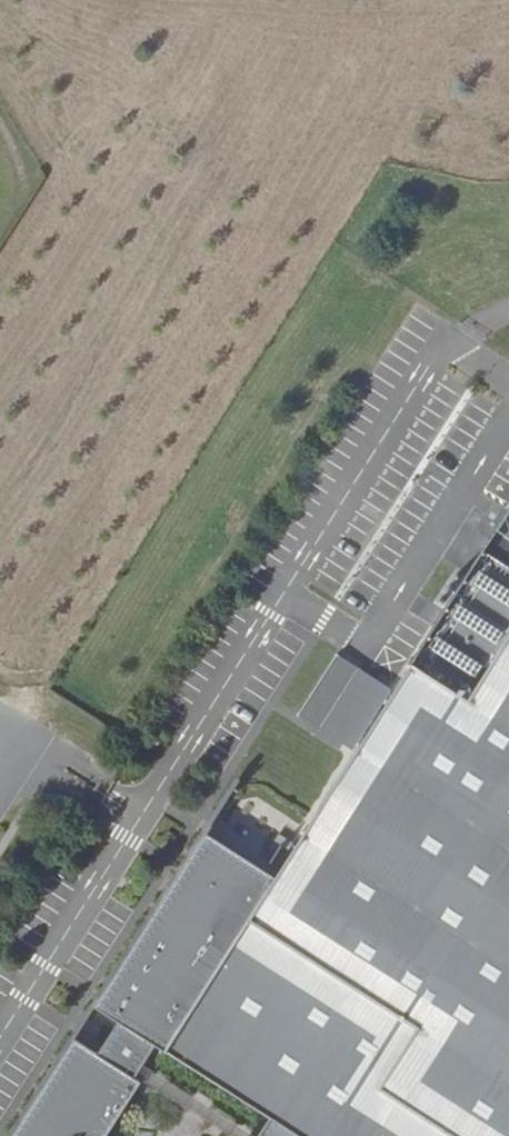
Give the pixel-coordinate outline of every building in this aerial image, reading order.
[(470,691),(414,658),(395,687),(336,648),(292,715),(352,754),(278,871),(209,825),(100,1000),(121,1013),(96,1050),(75,1037),(12,1135),(106,1135),(142,1079),(135,1074),(159,1038),(275,1112),(259,1135),(310,1135),(311,1135),(313,1135),(508,1135),(508,632),(470,691)]
